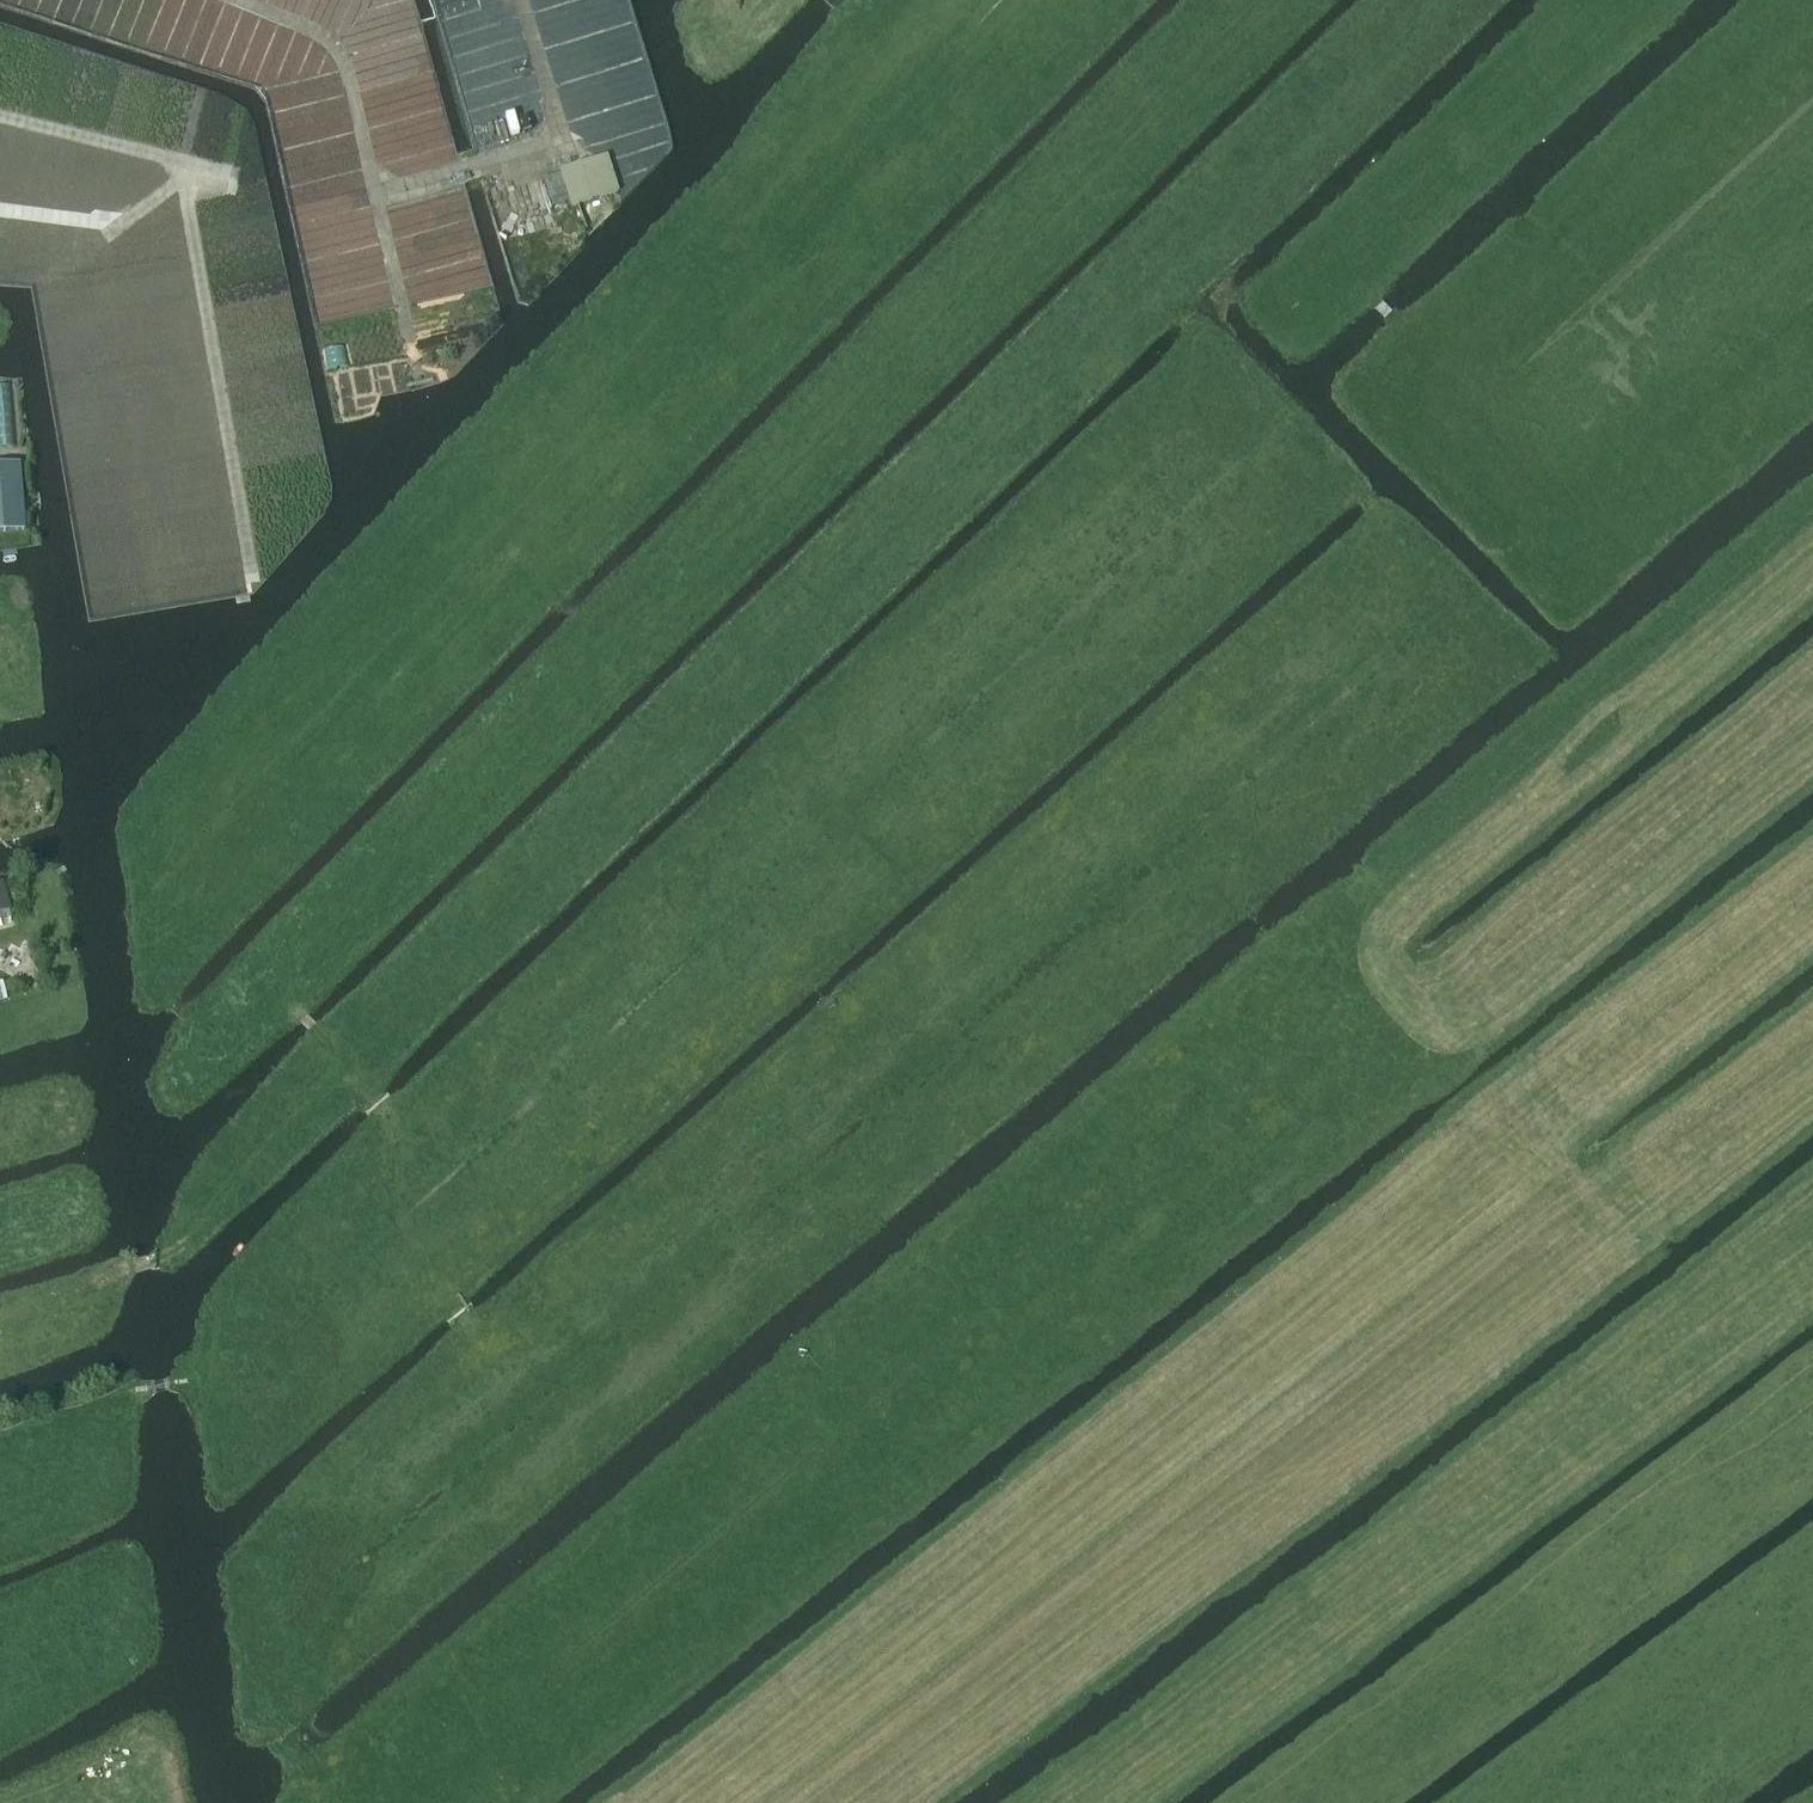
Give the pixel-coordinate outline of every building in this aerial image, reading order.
[(606,158),(561,172),(562,177),(570,203),(572,207),(617,193),(606,158)] [(22,518),(18,465),(0,467),(0,520),(22,518)] [(0,885),(0,915),(10,912),(3,884),(0,885)]
